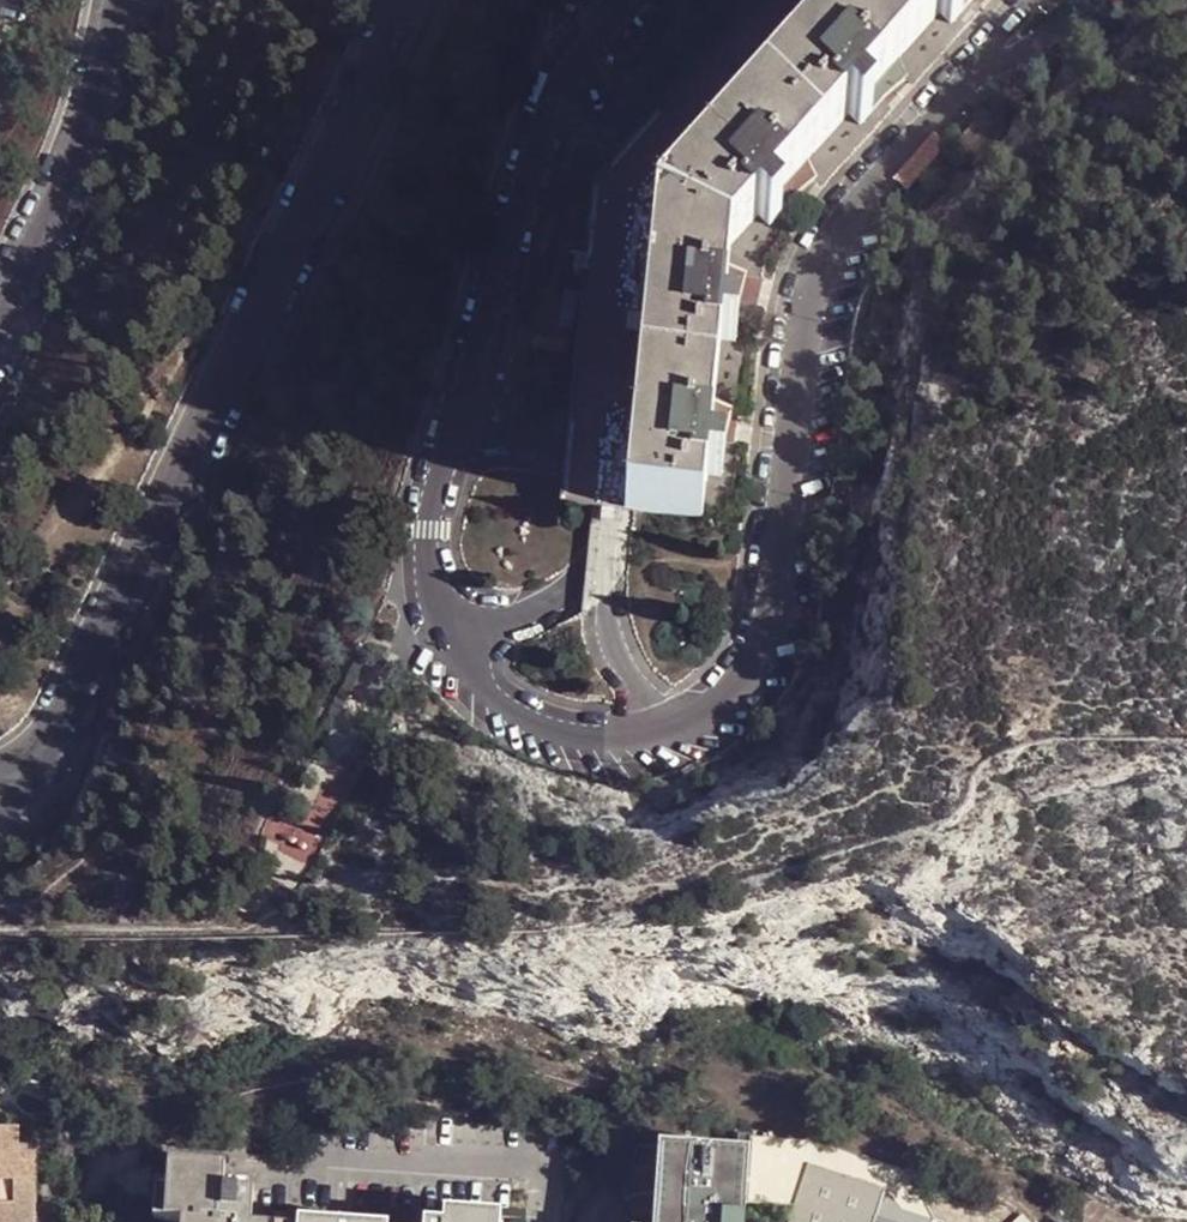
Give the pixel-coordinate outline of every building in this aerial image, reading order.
[(618,507),(653,214),(847,0),(747,0),(746,1),(644,114),(609,152),(578,187),(552,424),(547,469),(544,497),(593,503),(618,507)] [(653,214),(618,507),(685,516),(689,483),(706,333),(717,245),(754,205),(853,96),(938,3),(940,0),(847,0),(653,214)] [(16,1214),(16,1221),(41,1221),(42,1150),(23,1150),(24,1126),(0,1126),(0,1214),(16,1214)] [(912,1170),(817,1139),(739,1133),(737,1148),(660,1144),(657,1180),(655,1198),(654,1221),(745,1221),(747,1201),(795,1203),(788,1221),(943,1221),(934,1217),(912,1170)] [(253,1193),(223,1192),(225,1167),(166,1163),(165,1187),(162,1221),(176,1221),(251,1221),(253,1193)] [(162,1221),(165,1187),(156,1187),(154,1220),(162,1221)] [(501,1214),(442,1211),(441,1221),(500,1221),(501,1214)] [(0,1214),(0,1221),(16,1221),(16,1214),(0,1214)]
